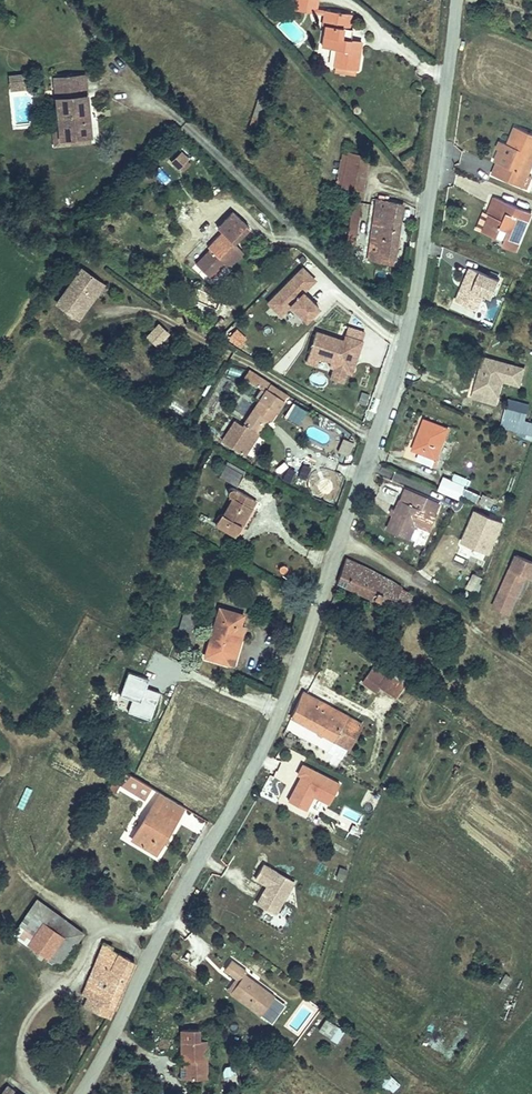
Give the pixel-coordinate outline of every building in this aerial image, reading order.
[(294,1),(312,4),(310,14),(315,14),(317,0),(294,0),(294,1)] [(294,1),(292,11),(310,14),(312,4),(294,1)] [(324,29),(322,46),(339,48),(337,69),(360,72),(363,50),(353,48),(355,33),(352,32),(353,17),(324,13),(322,29),(324,29)] [(50,73),(54,114),(56,134),(88,130),(82,70),(50,73)] [(22,78),(4,79),(4,87),(22,87),(22,78)] [(56,134),(54,114),(44,115),(47,145),(89,141),(88,130),(56,134)] [(531,143),(531,127),(509,119),(502,136),(497,134),(490,154),(492,155),(488,167),(523,181),(528,167),(524,165),(531,143)] [(180,151),(171,160),(178,168),(188,159),(180,151)] [(346,154),(342,188),(362,191),(367,157),(346,154)] [(491,209),(485,207),(478,225),(493,230),(496,221),(504,224),(499,238),(514,244),(527,207),(488,192),(486,199),(493,201),(491,209)] [(366,221),(360,261),(386,263),(396,199),(368,197),(366,221)] [(483,207),(485,207),(491,209),(493,201),(486,199),(483,207)] [(212,249),(199,264),(212,276),(225,262),(230,267),(244,251),(235,242),(250,226),(233,211),(218,227),(223,231),(209,246),(212,249)] [(265,302),(280,316),(289,307),(305,322),(320,307),(304,292),(316,279),(301,264),(265,302)] [(478,312),(484,294),(493,297),(500,277),(467,265),(453,303),(478,312)] [(71,314),(95,279),(76,267),(52,301),(71,314)] [(456,269),(451,274),(459,282),(464,278),(456,269)] [(75,316),(98,282),(95,279),(71,314),(75,316)] [(211,326),(218,318),(213,314),(207,322),(211,326)] [(157,347),(169,332),(157,321),(144,336),(157,347)] [(347,325),(343,338),(314,329),(304,363),(317,367),(319,358),(331,362),(327,378),(348,384),(364,329),(347,325)] [(376,336),(372,345),(373,346),(366,361),(380,368),(391,343),(376,336)] [(457,379),(461,358),(449,356),(445,376),(457,379)] [(515,383),(519,366),(477,356),(469,389),(494,395),(498,378),(515,383)] [(265,418),(282,392),(242,366),(237,375),(253,385),(248,392),(252,395),(236,420),(229,415),(214,437),(236,451),(255,423),(258,425),(263,417),(265,418)] [(492,402),(494,395),(469,389),(468,396),(492,402)] [(368,406),(372,394),(361,392),(358,403),(368,406)] [(504,396),(495,424),(527,437),(531,422),(514,416),(518,401),(504,396)] [(292,402),(285,417),(298,423),(305,409),(292,402)] [(419,415),(406,445),(416,450),(412,458),(429,466),(445,426),(419,415)] [(240,453),(258,425),(255,423),(236,451),(240,453)] [(346,454),(350,441),(340,438),(336,451),(346,454)] [(227,459),(220,470),(238,481),(244,470),(227,459)] [(283,459),(274,468),(280,474),(289,465),(283,459)] [(439,475),(433,489),(452,497),(458,483),(439,475)] [(211,520),(227,529),(232,522),(238,527),(255,497),(232,484),(227,492),(232,496),(221,515),(216,512),(211,520)] [(401,489),(384,531),(405,540),(410,526),(422,530),(433,502),(401,489)] [(481,493),(477,501),(488,505),(492,497),(481,493)] [(471,513),(459,541),(484,552),(496,524),(471,513)] [(232,522),(227,529),(234,534),(238,527),(232,522)] [(342,556),(334,580),(375,597),(383,576),(342,556)] [(505,561),(487,600),(506,609),(524,570),(505,561)] [(469,573),(466,584),(475,587),(478,577),(469,573)] [(383,576),(375,597),(384,601),(393,581),(383,576)] [(397,606),(405,587),(393,581),(384,601),(397,606)] [(180,619),(198,624),(201,612),(184,607),(180,619)] [(221,609),(207,653),(226,662),(227,660),(233,639),(242,641),(248,624),(241,621),(243,615),(221,609)] [(180,619),(175,637),(192,642),(198,624),(180,619)] [(360,619),(354,627),(371,639),(376,631),(360,619)] [(235,662),(242,641),(233,639),(227,660),(235,662)] [(18,655),(12,660),(25,675),(31,669),(18,655)] [(379,685),(387,673),(376,664),(364,682),(375,690),(379,685)] [(404,685),(387,673),(379,685),(396,697),(404,685)] [(302,695),(290,718),(333,741),(345,718),(302,695)] [(348,749),(359,726),(345,718),(333,741),(348,749)] [(419,755),(427,759),(432,749),(425,745),(419,755)] [(154,851),(179,806),(127,772),(120,785),(150,803),(129,838),(154,851)] [(271,913),(289,880),(258,862),(250,877),(263,884),(252,902),(271,913)] [(344,879),(347,868),(339,867),(337,878),(344,879)] [(286,920),(293,909),(284,904),(277,915),(286,920)] [(40,921),(25,945),(48,960),(62,937),(40,921)] [(100,945),(80,998),(110,1010),(126,964),(105,957),(108,948),(100,945)] [(229,956),(222,966),(234,975),(237,977),(228,989),(258,1012),(272,993),(241,970),(244,967),(229,956)] [(504,988),(511,977),(505,973),(497,983),(504,988)] [(237,977),(234,975),(225,987),(228,989),(237,977)] [(183,1018),(182,1050),(186,1050),(186,1069),(205,1069),(206,1030),(198,1029),(199,1019),(183,1018)] [(324,1018),(317,1030),(338,1042),(345,1029),(324,1018)] [(236,1085),(236,1066),(224,1066),(224,1086),(236,1085)] [(393,1093),(400,1081),(386,1073),(379,1085),(393,1093)] [(3,1093),(23,1093),(11,1085),(3,1093)]
